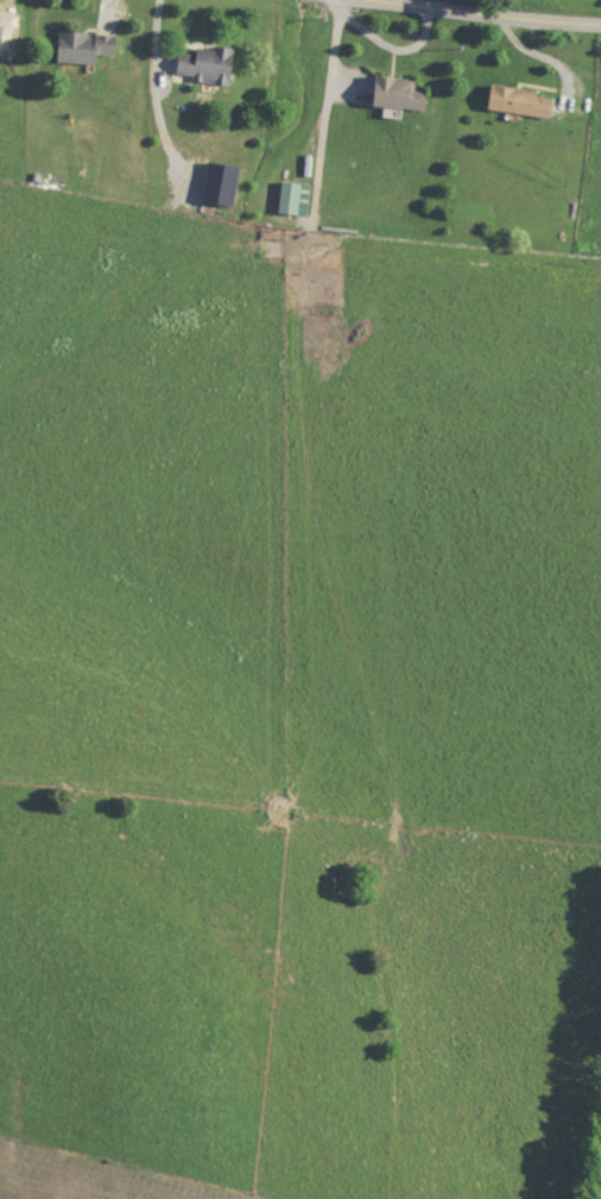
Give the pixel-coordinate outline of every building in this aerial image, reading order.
[(117,36),(60,33),(59,63),(97,65),(98,56),(116,57),(117,36)] [(180,53),(178,75),(194,76),(193,82),(231,86),(235,50),(199,46),(197,55),(180,53)] [(376,108),(427,109),(427,91),(417,91),(417,79),(377,77),(376,108)] [(540,91),(493,86),(490,111),(553,118),(555,99),(539,98),(540,91)] [(312,185),(283,183),(280,214),(309,216),(312,185)]
